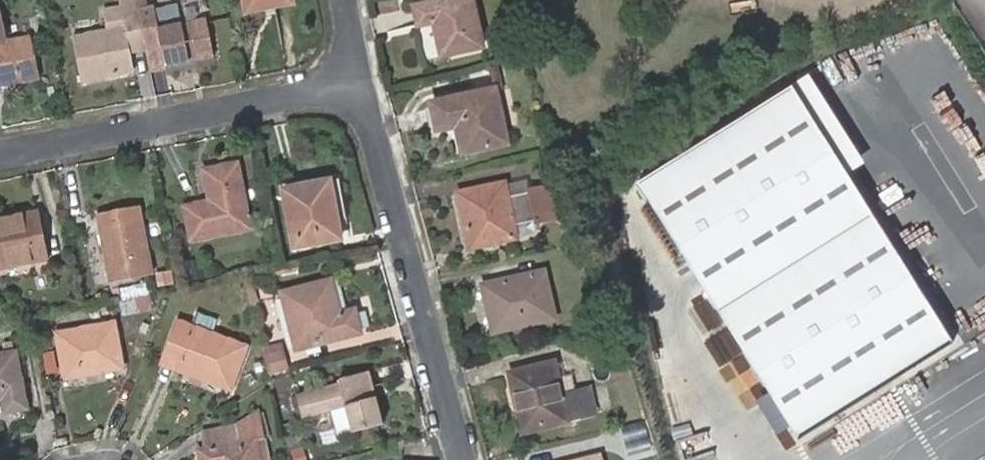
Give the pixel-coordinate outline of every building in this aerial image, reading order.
[(144,42),(138,11),(135,0),(119,0),(121,8),(103,12),(107,31),(73,38),(81,83),(132,72),(128,54),(127,46),(144,42)] [(138,11),(147,10),(146,0),(135,0),(138,11)] [(291,0),(244,0),(246,13),(292,3),(291,0)] [(471,0),(449,0),(413,8),(418,28),(432,25),(440,58),(483,48),(471,0)] [(43,79),(34,34),(7,40),(0,4),(0,87),(43,79)] [(179,8),(155,13),(159,30),(183,25),(179,8)] [(138,11),(144,42),(160,39),(162,48),(165,65),(212,56),(205,20),(183,25),(159,30),(155,13),(154,9),(147,10),(138,11)] [(24,18),(26,28),(40,25),(38,12),(24,15),(24,18)] [(144,42),(145,51),(149,70),(166,67),(165,65),(162,48),(160,39),(144,42)] [(128,54),(145,51),(144,42),(127,46),(128,54)] [(799,439),(894,379),(951,343),(790,87),(638,183),(799,439)] [(430,106),(436,131),(455,128),(462,154),(507,144),(495,89),(429,104),(430,106)] [(429,133),(436,131),(430,106),(422,108),(429,133)] [(254,228),(240,160),(202,168),(208,198),(182,203),(190,241),(254,228)] [(559,188),(564,187),(559,168),(554,170),(559,188)] [(280,186),(293,251),(346,240),(333,176),(280,186)] [(507,197),(505,188),(504,184),(459,193),(469,248),(516,239),(513,225),(536,220),(529,192),(526,193),(507,197)] [(523,184),(505,188),(507,197),(526,193),(523,184)] [(546,188),(529,192),(536,220),(554,216),(546,188)] [(97,212),(110,282),(156,274),(142,204),(97,212)] [(34,214),(0,221),(0,272),(45,261),(34,214)] [(173,270),(156,272),(159,287),(175,284),(173,270)] [(553,320),(543,274),(483,288),(493,333),(553,320)] [(344,309),(335,276),(279,291),(295,351),(365,333),(358,306),(344,309)] [(149,285),(119,290),(122,303),(151,297),(149,285)] [(179,318),(161,365),(236,392),(253,345),(214,331),(218,319),(192,309),(187,321),(179,318)] [(125,368),(115,318),(54,331),(65,380),(125,368)] [(2,401),(5,415),(31,410),(19,347),(0,350),(0,401),(2,401)] [(267,354),(272,374),(291,369),(285,349),(267,354)] [(506,372),(521,436),(600,417),(592,384),(578,388),(565,391),(559,364),(558,359),(506,372)] [(255,363),(257,373),(265,371),(262,361),(255,363)] [(563,364),(559,364),(565,391),(578,388),(578,385),(577,381),(575,376),(573,371),(570,367),(567,365),(563,364)] [(338,383),(295,394),(302,419),(345,407),(352,434),(385,426),(371,371),(337,380),(338,383)] [(286,376),(272,380),(275,394),(290,391),(286,376)] [(595,393),(600,414),(614,410),(610,390),(595,393)] [(941,434),(958,459),(984,459),(984,404),(941,434)] [(201,430),(204,446),(195,448),(199,459),(274,459),(269,441),(273,441),(266,411),(262,411),(260,407),(236,424),(201,430)] [(294,459),(308,459),(302,438),(289,441),(294,459)]
